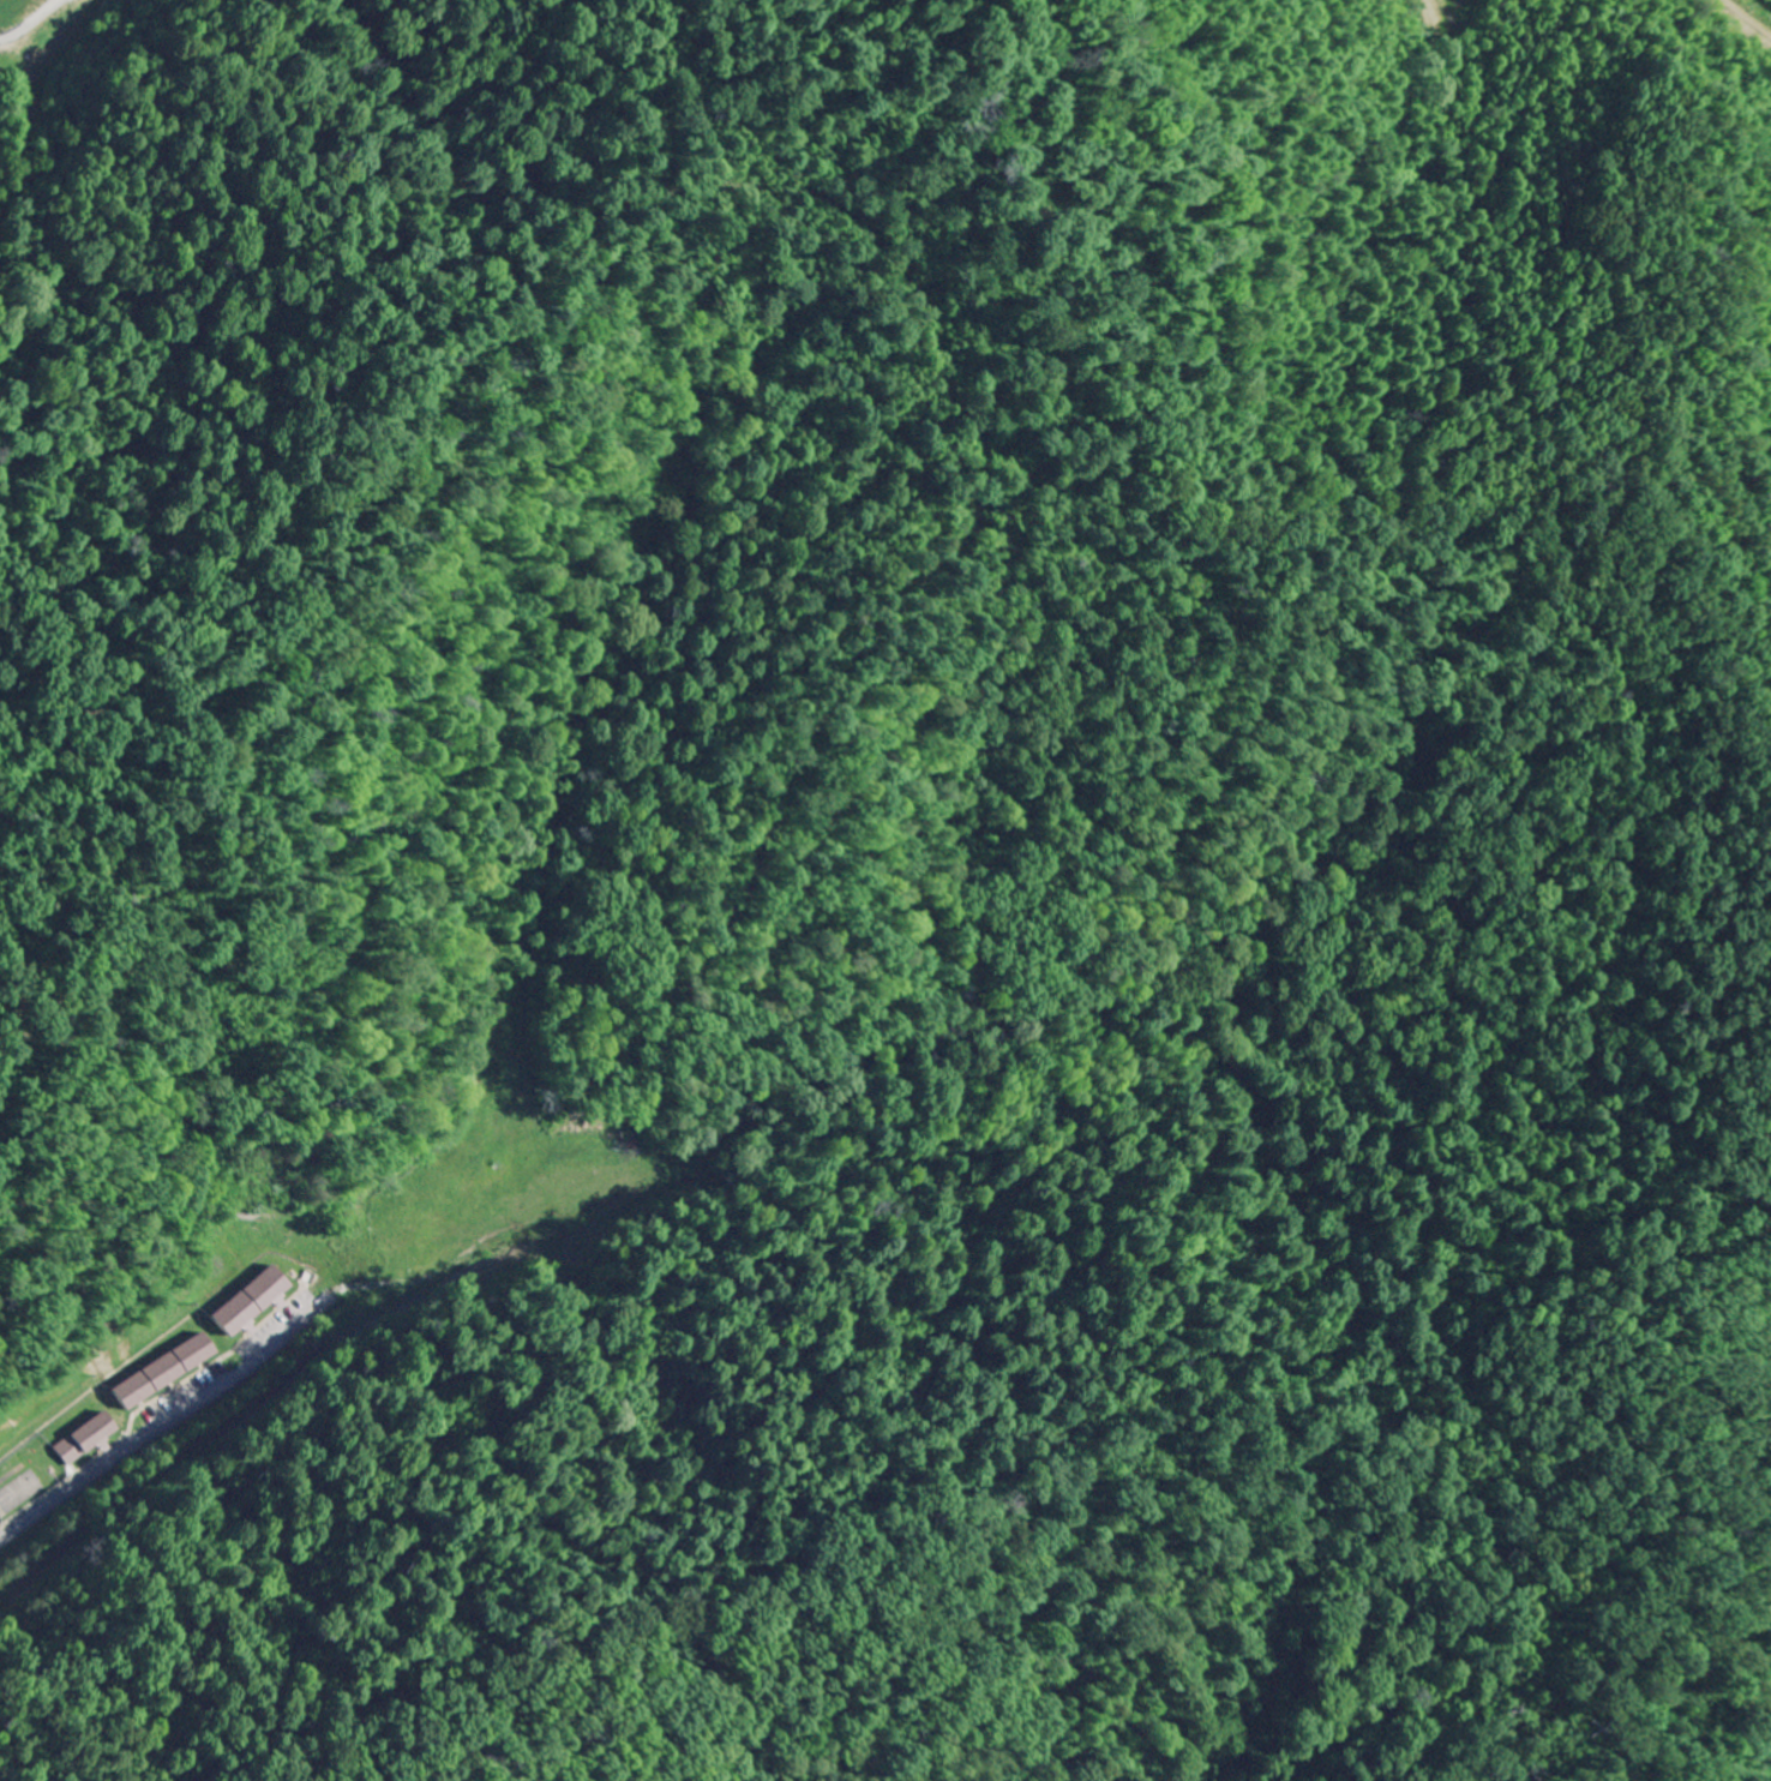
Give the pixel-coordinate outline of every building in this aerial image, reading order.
[(294,1289),(276,1265),(211,1315),(229,1338),(294,1289)] [(112,1389),(126,1412),(219,1356),(205,1333),(112,1389)] [(53,1449),(67,1468),(118,1431),(104,1411),(53,1449)]
